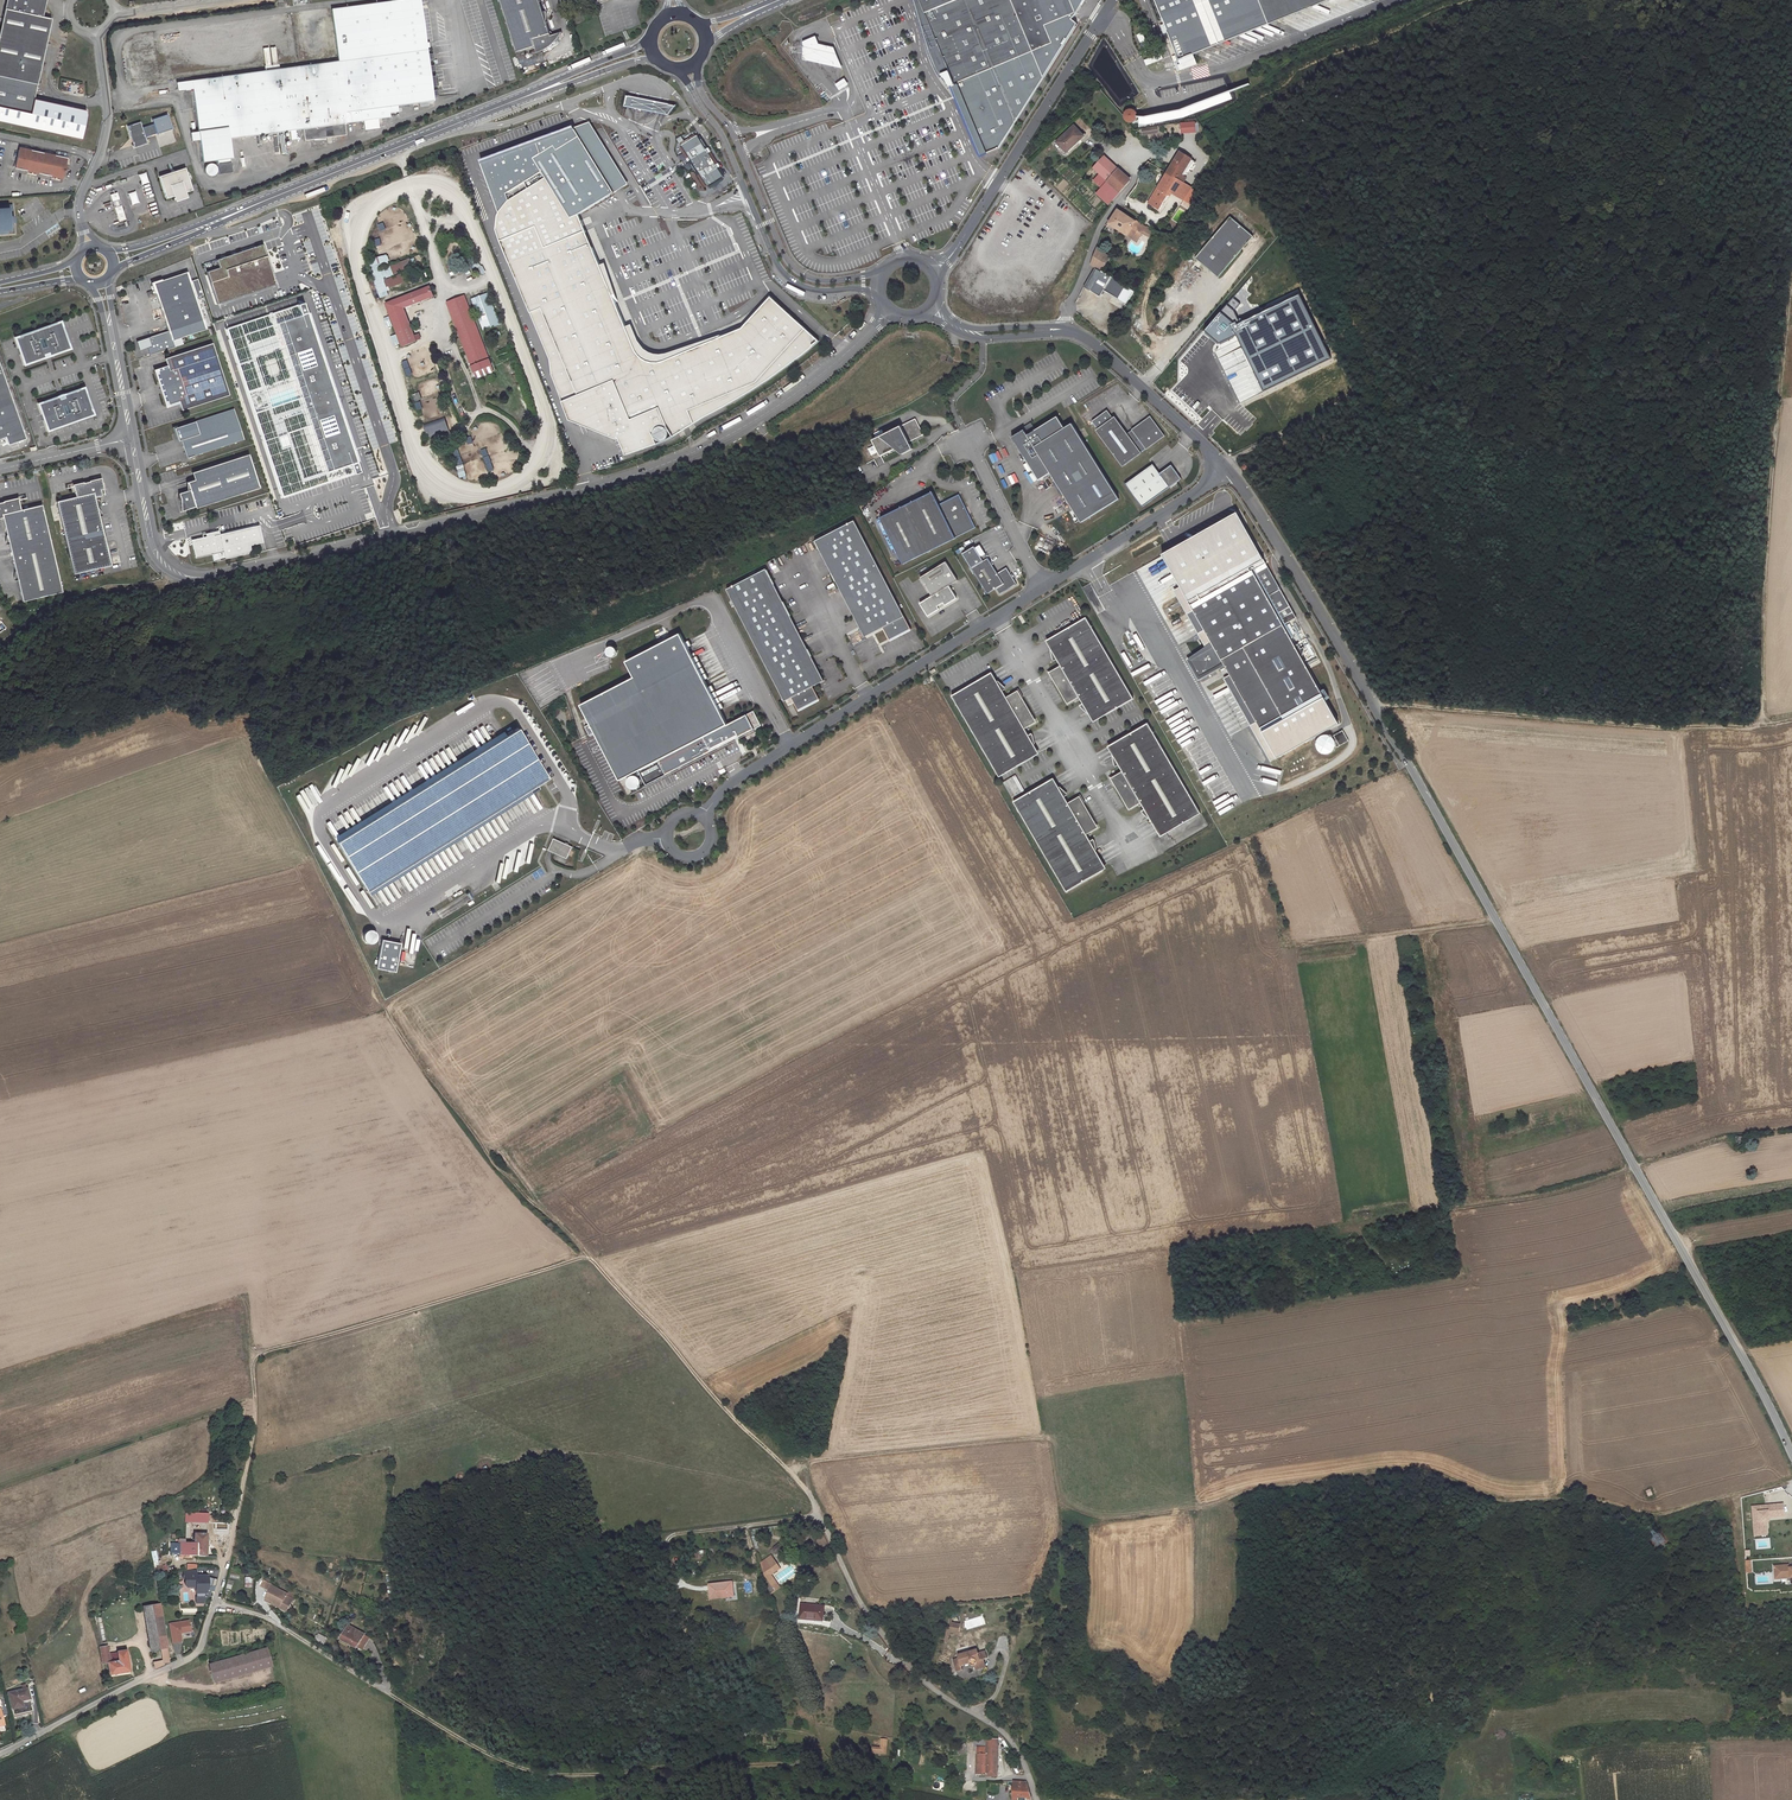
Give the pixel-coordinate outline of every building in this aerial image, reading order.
[(0,35),(0,108),(31,115),(35,96),(52,20),(44,18),(47,3),(43,2),(44,0),(8,0),(0,35)] [(218,174),(231,172),(230,157),(231,157),(228,138),(301,129),(302,140),(344,135),(343,122),(390,117),(389,112),(398,111),(397,105),(432,101),(431,96),(431,90),(430,86),(436,85),(435,74),(428,75),(428,71),(427,65),(426,60),(426,53),(419,0),(400,0),(329,8),(336,63),(174,82),(175,92),(191,90),(196,130),(189,131),(190,140),(198,139),(201,161),(217,159),(218,174)] [(551,37),(539,0),(499,0),(516,53),(534,47),(536,54),(543,52),(547,50),(551,46),(555,43),(559,38),(561,33),(551,37)] [(927,21),(928,28),(928,34),(929,40),(930,47),(932,54),(935,61),(938,68),(941,75),(943,78),(946,83),(951,89),(961,85),(961,84),(1054,46),(1046,28),(1077,16),(1070,0),(919,0),(927,21)] [(1086,0),(1070,0),(1077,16),(1086,0)] [(1271,30),(1344,0),(1258,0),(1271,30)] [(983,157),(999,151),(1078,26),(1072,22),(1077,16),(1046,28),(1054,46),(961,84),(961,85),(955,87),(983,157)] [(803,41),(804,59),(842,67),(834,47),(819,43),(816,35),(803,41)] [(849,84),(844,78),(835,84),(840,90),(849,84)] [(981,158),(983,157),(955,87),(952,88),(981,158)] [(31,115),(0,108),(0,119),(75,135),(82,106),(35,96),(31,115)] [(676,106),(628,97),(626,106),(669,115),(676,106)] [(1126,113),(1126,117),(1128,121),(1132,122),(1136,121),(1139,117),(1139,113),(1136,109),(1132,108),(1128,109),(1126,113)] [(141,121),(127,126),(134,147),(148,143),(146,137),(158,133),(154,123),(143,127),(141,121)] [(598,134),(590,122),(574,127),(615,192),(618,190),(628,184),(598,134)] [(1195,122),(1181,123),(1182,133),(1195,132),(1195,122)] [(574,127),(573,126),(482,163),(497,211),(506,198),(544,176),(569,216),(577,213),(586,207),(615,192),(574,127)] [(1075,126),(1057,141),(1066,151),(1084,135),(1075,126)] [(698,135),(682,146),(709,188),(725,177),(698,135)] [(19,150),(15,169),(28,171),(28,170),(40,172),(40,174),(53,176),(53,174),(66,177),(66,173),(71,171),(68,166),(69,158),(57,156),(56,158),(44,155),(45,153),(32,151),(31,153),(19,150)] [(1180,152),(1166,173),(1177,180),(1191,188),(1194,183),(1186,178),(1196,162),(1180,152)] [(1097,174),(1108,163),(1101,157),(1091,167),(1096,173),(1097,174)] [(1097,174),(1105,181),(1115,169),(1108,163),(1097,174)] [(204,173),(207,176),(210,176),(213,176),(215,174),(216,171),(216,168),(214,165),(211,164),(208,164),(205,165),(204,168),(203,171),(204,173)] [(1115,169),(1105,181),(1117,193),(1128,180),(1115,169)] [(186,170),(160,179),(168,200),(175,198),(175,200),(187,196),(186,194),(193,191),(186,170)] [(137,175),(140,185),(148,183),(145,172),(137,175)] [(1117,193),(1105,181),(1097,174),(1096,173),(1090,180),(1099,188),(1096,192),(1109,204),(1117,193)] [(1158,210),(1169,192),(1177,180),(1166,173),(1148,203),(1158,210)] [(506,198),(497,211),(493,228),(550,359),(552,374),(570,421),(620,440),(627,455),(669,439),(706,415),(770,377),(819,340),(768,296),(739,328),(662,359),(653,361),(645,359),(638,356),(632,349),(577,213),(569,216),(544,176),(506,198)] [(1191,188),(1177,180),(1169,192),(1190,204),(1197,192),(1191,188)] [(134,191),(126,193),(130,205),(138,203),(134,191)] [(117,192),(111,194),(113,202),(120,199),(117,192)] [(1108,205),(1109,204),(1096,192),(1094,194),(1108,205)] [(120,199),(113,202),(115,208),(122,206),(120,199)] [(122,206),(115,208),(120,222),(127,220),(122,206)] [(14,233),(10,207),(0,209),(0,233),(14,233)] [(1142,228),(1116,210),(1106,223),(1134,241),(1140,232),(1146,237),(1149,230),(1143,226),(1142,228)] [(1235,220),(1200,262),(1222,280),(1257,238),(1235,220)] [(260,245),(204,264),(217,304),(273,285),(260,245)] [(1089,264),(1099,271),(1107,257),(1094,249),(1089,264)] [(415,277),(408,259),(380,269),(387,287),(415,277)] [(1123,285),(1099,271),(1086,289),(1097,296),(1102,289),(1115,297),(1123,285)] [(203,296),(198,280),(190,282),(187,272),(152,283),(166,327),(171,340),(205,329),(195,298),(203,296)] [(431,289),(387,304),(389,310),(411,303),(412,307),(435,299),(431,289)] [(473,372),(491,365),(466,294),(448,301),(473,372)] [(487,294),(472,299),(483,328),(498,323),(487,294)] [(360,472),(302,301),(226,328),(282,495),(360,472)] [(394,326),(408,321),(404,310),(412,307),(411,303),(389,310),(390,314),(396,312),(398,318),(392,320),(394,326)] [(408,321),(394,326),(400,343),(414,338),(408,321)] [(60,323),(15,339),(24,365),(69,349),(60,323)] [(229,396),(212,344),(165,359),(167,368),(157,371),(160,383),(159,383),(163,395),(164,395),(168,406),(179,403),(181,411),(229,396)] [(7,437),(10,444),(17,441),(27,438),(0,363),(0,439),(7,437)] [(491,365),(473,372),(476,378),(494,372),(491,365)] [(83,389),(38,405),(47,431),(92,415),(83,389)] [(234,410),(174,430),(178,442),(181,441),(187,459),(244,441),(234,410)] [(1112,418),(1106,411),(1092,422),(1097,429),(1112,418)] [(1095,431),(1122,467),(1165,435),(1150,416),(1130,430),(1131,432),(1127,434),(1114,417),(1112,418),(1097,429),(1095,431)] [(443,418),(422,425),(427,438),(448,431),(443,418)] [(1081,521),(1116,500),(1071,425),(1065,429),(1058,418),(1035,430),(1033,428),(1027,431),(1026,428),(1015,435),(1040,478),(1051,471),(1081,521)] [(874,439),(881,455),(903,445),(904,447),(899,449),(902,454),(913,449),(910,442),(924,435),(916,419),(874,439)] [(195,482),(187,484),(190,492),(177,496),(182,509),(179,510),(178,513),(195,508),(195,509),(258,488),(247,456),(200,472),(202,479),(195,482)] [(404,460),(389,465),(393,476),(408,471),(404,460)] [(1125,485),(1141,507),(1182,479),(1172,465),(1160,473),(1154,464),(1125,485)] [(200,472),(193,474),(195,482),(202,479),(200,472)] [(77,498),(58,502),(74,575),(112,567),(96,498),(103,497),(102,491),(105,490),(103,479),(91,482),(91,483),(74,486),(77,498)] [(935,492),(883,517),(906,564),(978,529),(961,495),(941,504),(935,492)] [(2,519),(20,603),(61,594),(41,507),(20,512),(17,500),(0,504),(0,520),(2,519)] [(857,521),(817,541),(866,637),(885,628),(891,640),(913,629),(857,521)] [(208,536),(191,540),(195,559),(212,555),(213,562),(225,559),(251,553),(250,546),(258,544),(254,526),(219,534),(218,531),(208,533),(208,536)] [(963,553),(972,569),(985,562),(975,546),(963,553)] [(985,562),(972,569),(988,594),(996,590),(999,595),(1017,584),(1007,569),(999,574),(989,559),(985,562)] [(920,603),(929,616),(957,598),(950,585),(959,580),(948,561),(921,577),(933,595),(920,603)] [(1224,662),(1288,633),(1284,625),(1298,617),(1267,563),(1204,598),(1196,583),(1183,589),(1185,592),(1179,595),(1187,608),(1192,605),(1197,614),(1192,617),(1200,632),(1206,629),(1214,644),(1190,658),(1200,677),(1224,662)] [(1183,589),(1196,583),(1186,566),(1175,573),(1183,589)] [(769,568),(730,588),(787,700),(794,697),(801,709),(822,698),(815,686),(826,680),(769,568)] [(1086,619),(1050,639),(1055,648),(1050,651),(1059,667),(1050,672),(1054,679),(1052,681),(1064,702),(1066,700),(1068,704),(1077,698),(1086,715),(1091,712),(1096,721),(1132,701),(1086,619)] [(1295,645),(1288,633),(1224,662),(1238,687),(1233,690),(1249,719),(1255,716),(1262,731),(1324,696),(1301,657),(1304,655),(1305,648),(1304,645),(1301,646),(1299,643),(1295,645)] [(682,635),(626,662),(635,679),(581,705),(590,724),(585,727),(589,737),(595,734),(619,782),(638,773),(645,786),(761,729),(754,714),(727,727),(682,635)] [(988,674),(952,694),(998,776),(1034,756),(1029,747),(1034,745),(1025,728),(1034,723),(1032,720),(1034,719),(1022,697),(1020,699),(1016,692),(1007,697),(997,680),(993,683),(988,674)] [(1116,783),(1113,784),(1123,802),(1126,800),(1130,807),(1139,802),(1148,818),(1152,816),(1162,834),(1198,813),(1147,722),(1111,743),(1116,752),(1112,754),(1121,770),(1112,776),(1116,783)] [(549,776),(517,726),(339,840),(371,891),(549,776)] [(1335,739),(1336,747),(1348,740),(1342,728),(1332,734),(1335,739)] [(1320,735),(1317,738),(1315,741),(1315,745),(1316,749),(1319,752),(1323,754),(1327,754),(1331,752),(1333,749),(1334,745),(1334,741),(1332,737),(1328,735),(1324,734),(1320,735)] [(1050,779),(1014,800),(1066,891),(1102,870),(1091,852),(1096,850),(1087,834),(1096,829),(1094,825),(1097,824),(1085,803),(1082,804),(1078,797),(1069,802),(1060,786),(1055,788),(1050,779)] [(571,847),(553,838),(547,850),(553,853),(566,859),(571,847)] [(368,927),(359,933),(365,944),(374,938),(368,927)] [(374,968),(394,971),(398,941),(379,938),(374,968)] [(1784,1501),(1753,1503),(1755,1527),(1767,1526),(1766,1518),(1766,1514),(1770,1514),(1785,1513),(1784,1501)] [(187,1512),(187,1520),(196,1521),(210,1522),(210,1513),(187,1512)] [(196,1532),(195,1542),(200,1542),(200,1543),(200,1555),(208,1556),(209,1533),(196,1532)] [(1767,1548),(1767,1538),(1755,1539),(1756,1549),(1767,1548)] [(195,1542),(186,1542),(174,1541),(174,1553),(200,1555),(200,1543),(200,1542),(195,1542)] [(779,1544),(774,1548),(779,1554),(784,1550),(779,1544)] [(705,1547),(692,1551),(694,1558),(707,1554),(705,1547)] [(768,1572),(779,1565),(772,1556),(761,1563),(765,1574),(768,1572)] [(1774,1563),(1775,1573),(1786,1573),(1786,1575),(1791,1575),(1791,1565),(1788,1565),(1787,1562),(1774,1563)] [(779,1565),(768,1572),(770,1575),(767,1577),(777,1591),(782,1588),(773,1575),(782,1570),(779,1565)] [(768,1572),(765,1574),(772,1595),(777,1591),(767,1577),(770,1575),(768,1572)] [(712,1600),(732,1597),(730,1591),(734,1590),(733,1581),(709,1585),(712,1600)] [(279,1606),(286,1609),(288,1610),(293,1597),(284,1594),(285,1592),(271,1586),(271,1584),(266,1582),(263,1589),(269,1592),(267,1597),(281,1603),(279,1606)] [(821,1614),(821,1604),(797,1603),(797,1617),(806,1617),(806,1614),(821,1614)] [(154,1666),(165,1664),(164,1663),(170,1662),(161,1604),(145,1606),(151,1650),(162,1649),(163,1659),(153,1661),(154,1666)] [(170,1643),(181,1642),(180,1633),(190,1632),(188,1619),(167,1623),(170,1643)] [(956,1628),(957,1621),(949,1619),(948,1626),(956,1628)] [(364,1634),(348,1625),(341,1637),(357,1646),(364,1634)] [(324,1644),(326,1637),(317,1634),(314,1640),(324,1644)] [(110,1646),(101,1648),(103,1663),(109,1662),(110,1674),(131,1672),(128,1649),(118,1650),(118,1654),(109,1655),(108,1649),(111,1649),(110,1646)] [(979,1649),(978,1646),(963,1649),(964,1652),(958,1653),(960,1662),(970,1660),(971,1661),(972,1663),(975,1663),(976,1667),(987,1664),(985,1657),(988,1656),(986,1648),(979,1649)] [(270,1667),(265,1648),(208,1664),(213,1683),(270,1667)] [(960,1662),(958,1653),(952,1654),(954,1667),(961,1666),(960,1662)] [(29,1688),(9,1693),(13,1708),(14,1714),(34,1709),(29,1688)] [(873,1750),(887,1751),(887,1737),(882,1736),(881,1745),(874,1745),(873,1750)] [(986,1739),(986,1747),(987,1774),(987,1776),(999,1776),(997,1740),(986,1739)] [(965,1744),(956,1744),(957,1754),(966,1753),(965,1744)] [(976,1774),(987,1774),(986,1747),(974,1747),(974,1750),(977,1750),(977,1765),(976,1765),(976,1774)] [(1015,1784),(1015,1798),(1015,1799),(1019,1799),(1028,1799),(1034,1799),(1028,1785),(1015,1784)]
